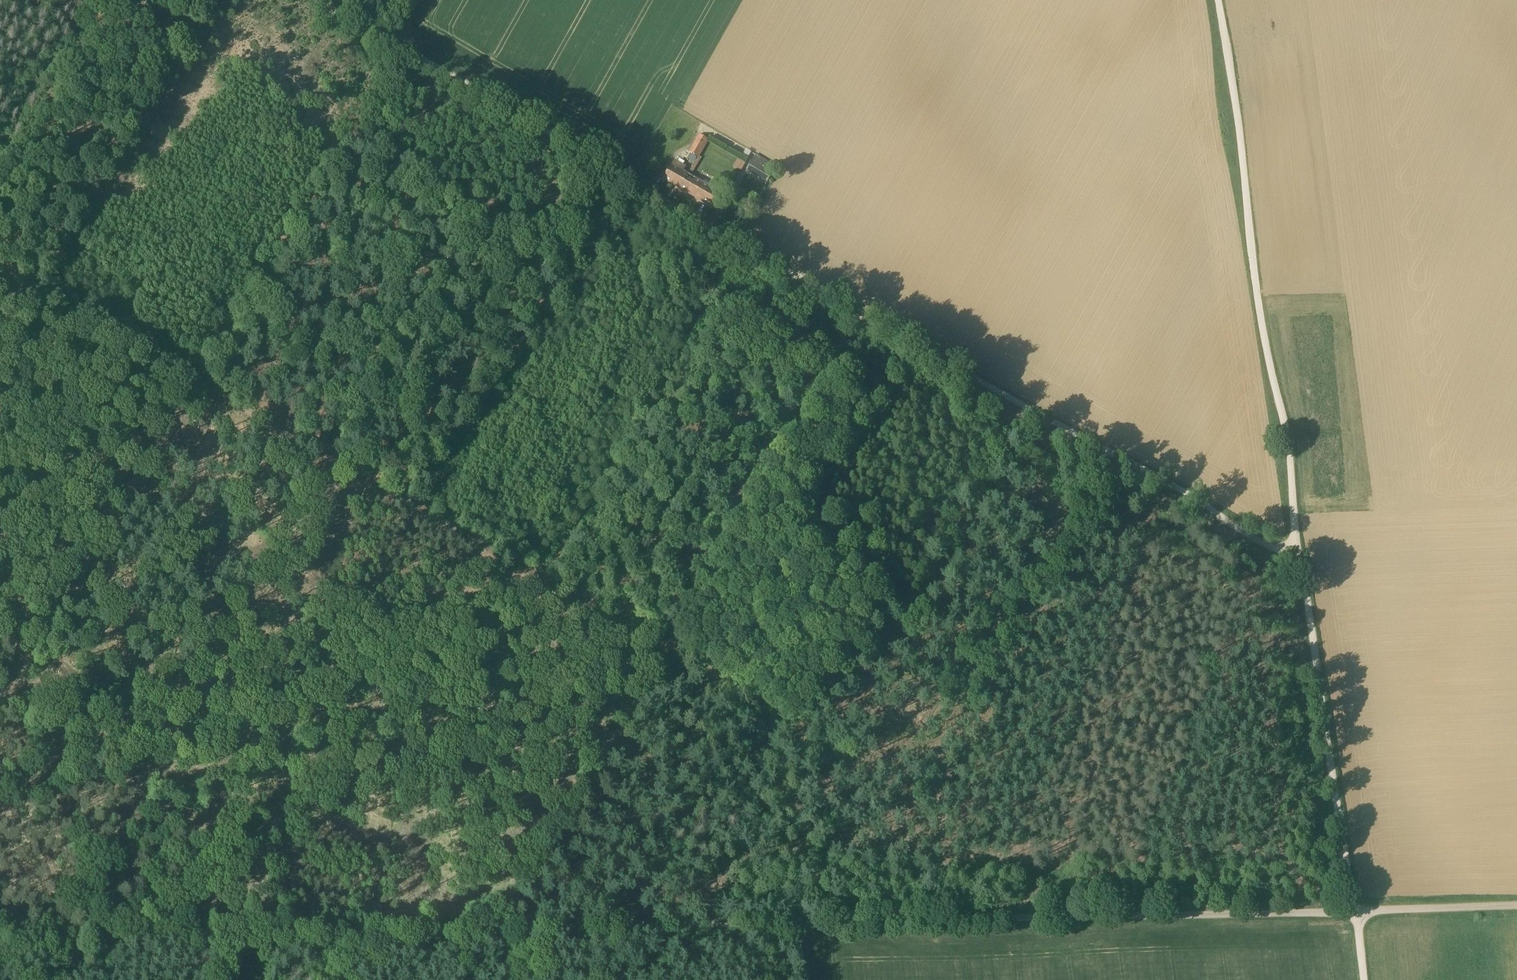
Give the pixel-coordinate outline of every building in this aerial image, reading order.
[(708,140),(700,135),(690,152),(699,157),(708,140)] [(741,172),(747,162),(739,157),(733,167),(741,172)] [(775,170),(754,158),(748,169),(769,181),(775,170)] [(683,171),(686,167),(675,161),(664,179),(717,210),(725,195),(683,171)] [(752,214),(756,207),(748,203),(744,210),(752,214)]
